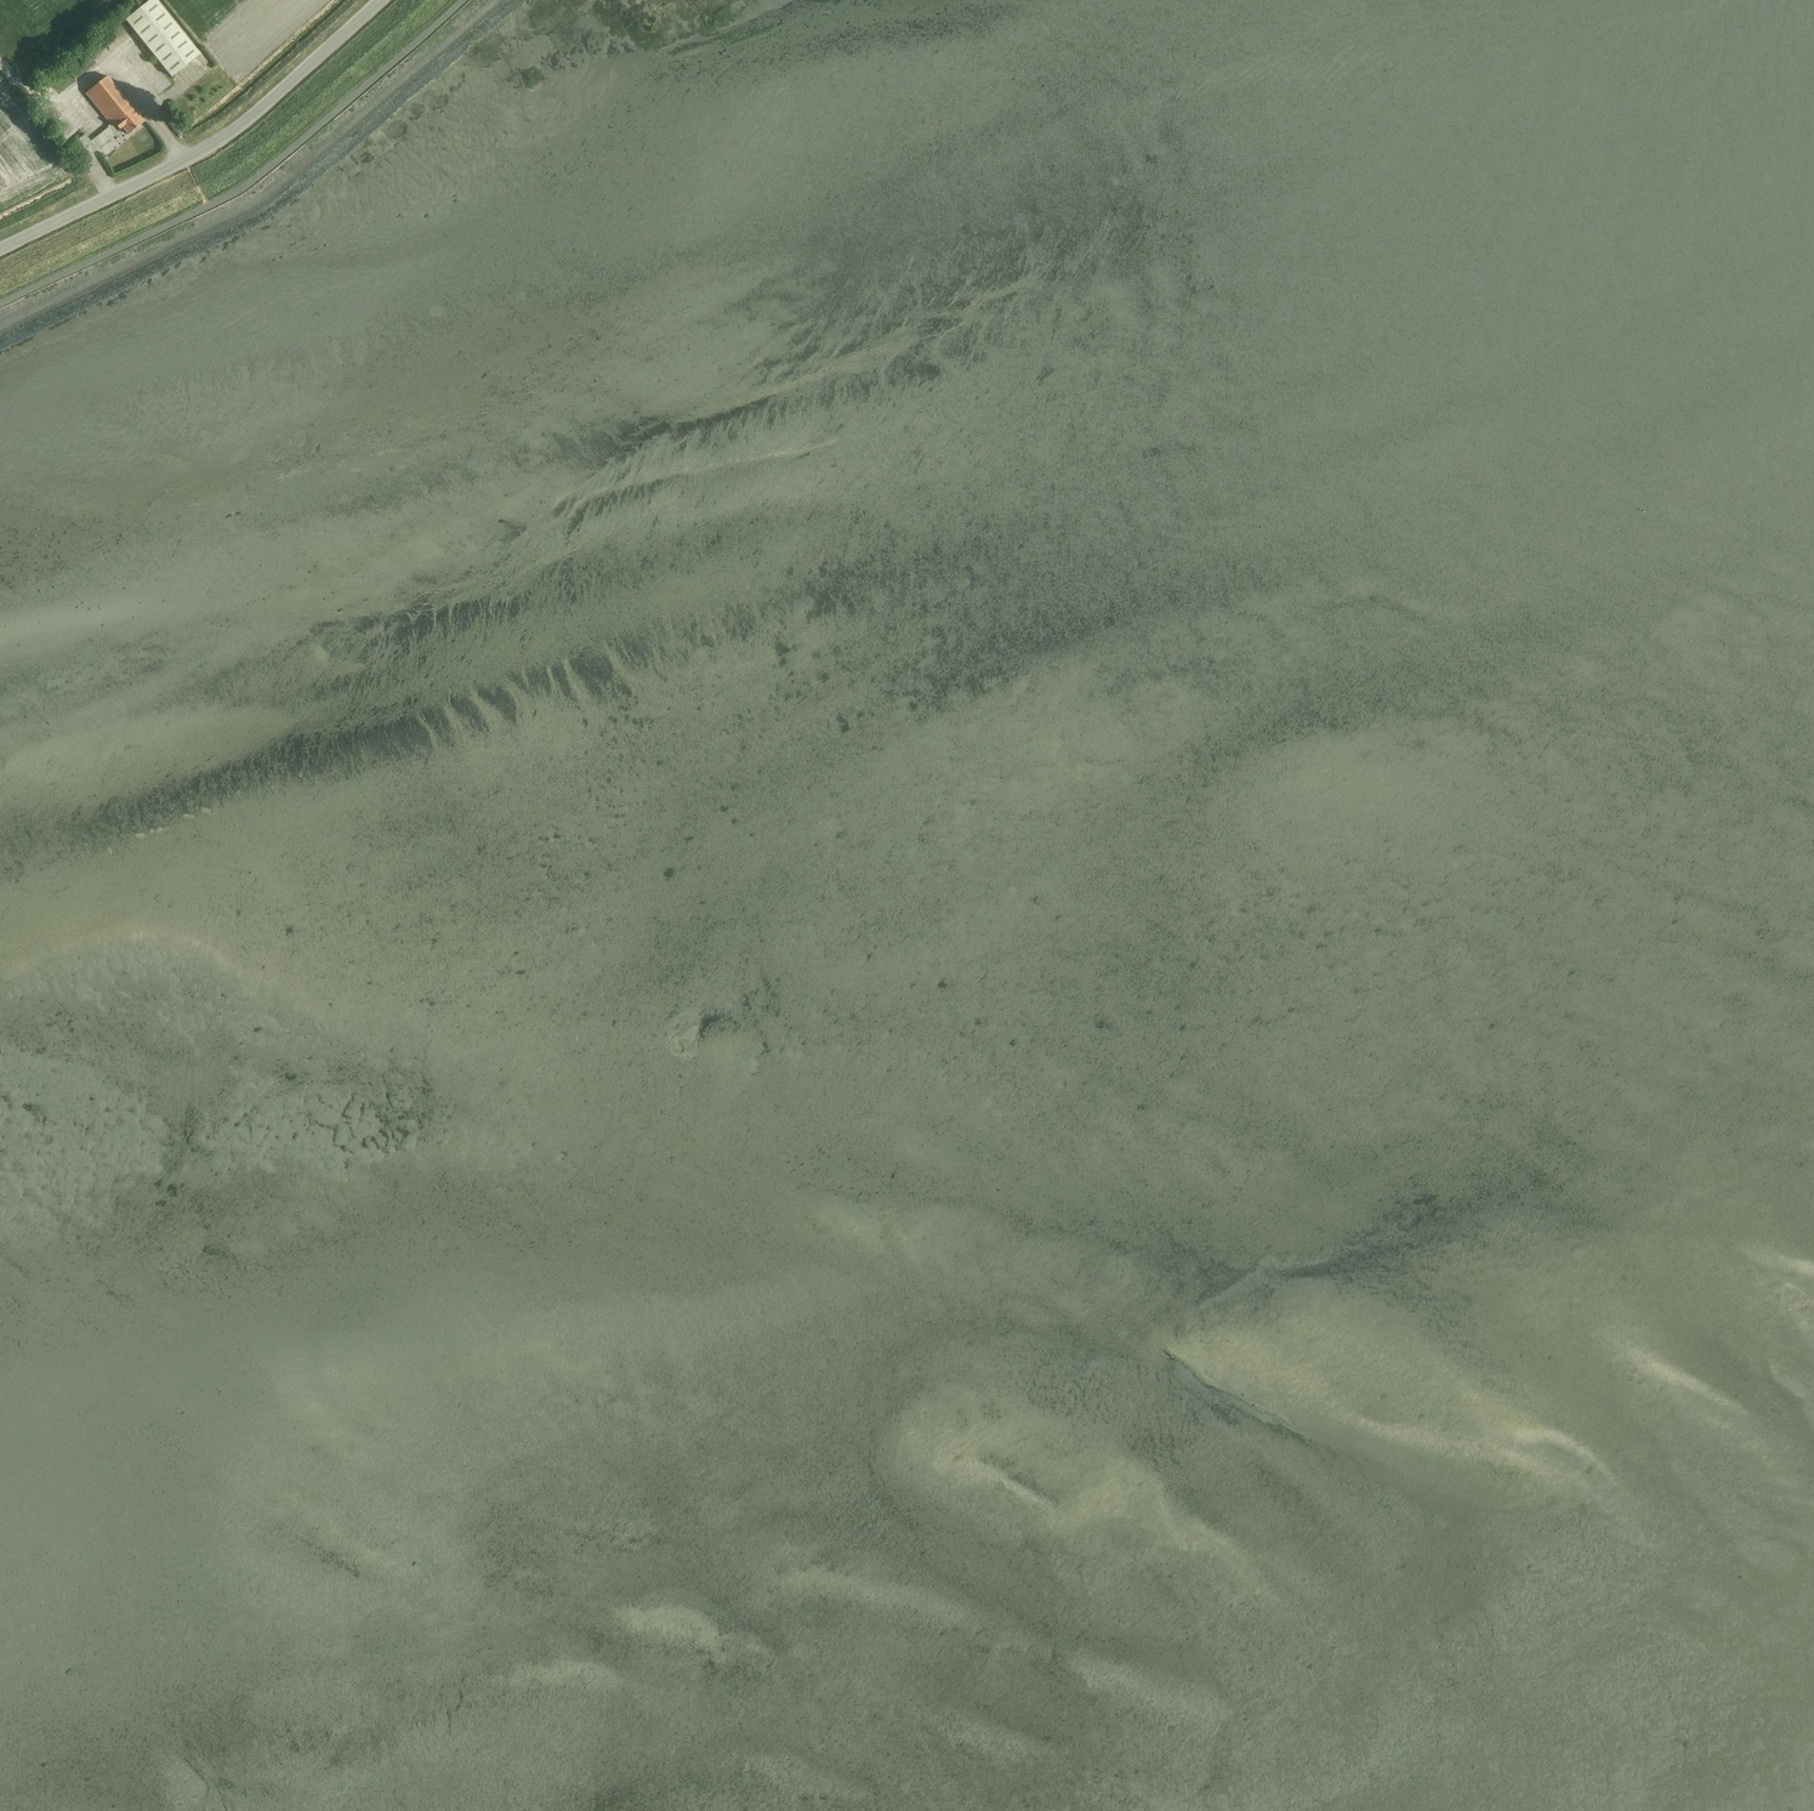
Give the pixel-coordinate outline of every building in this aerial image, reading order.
[(171,77),(200,54),(157,0),(150,0),(125,20),(171,77)] [(122,127),(128,135),(144,122),(107,76),(86,93),(113,127),(116,124),(120,129),(122,127)] [(68,145),(82,162),(115,135),(107,125),(89,140),(84,132),(68,145)]
